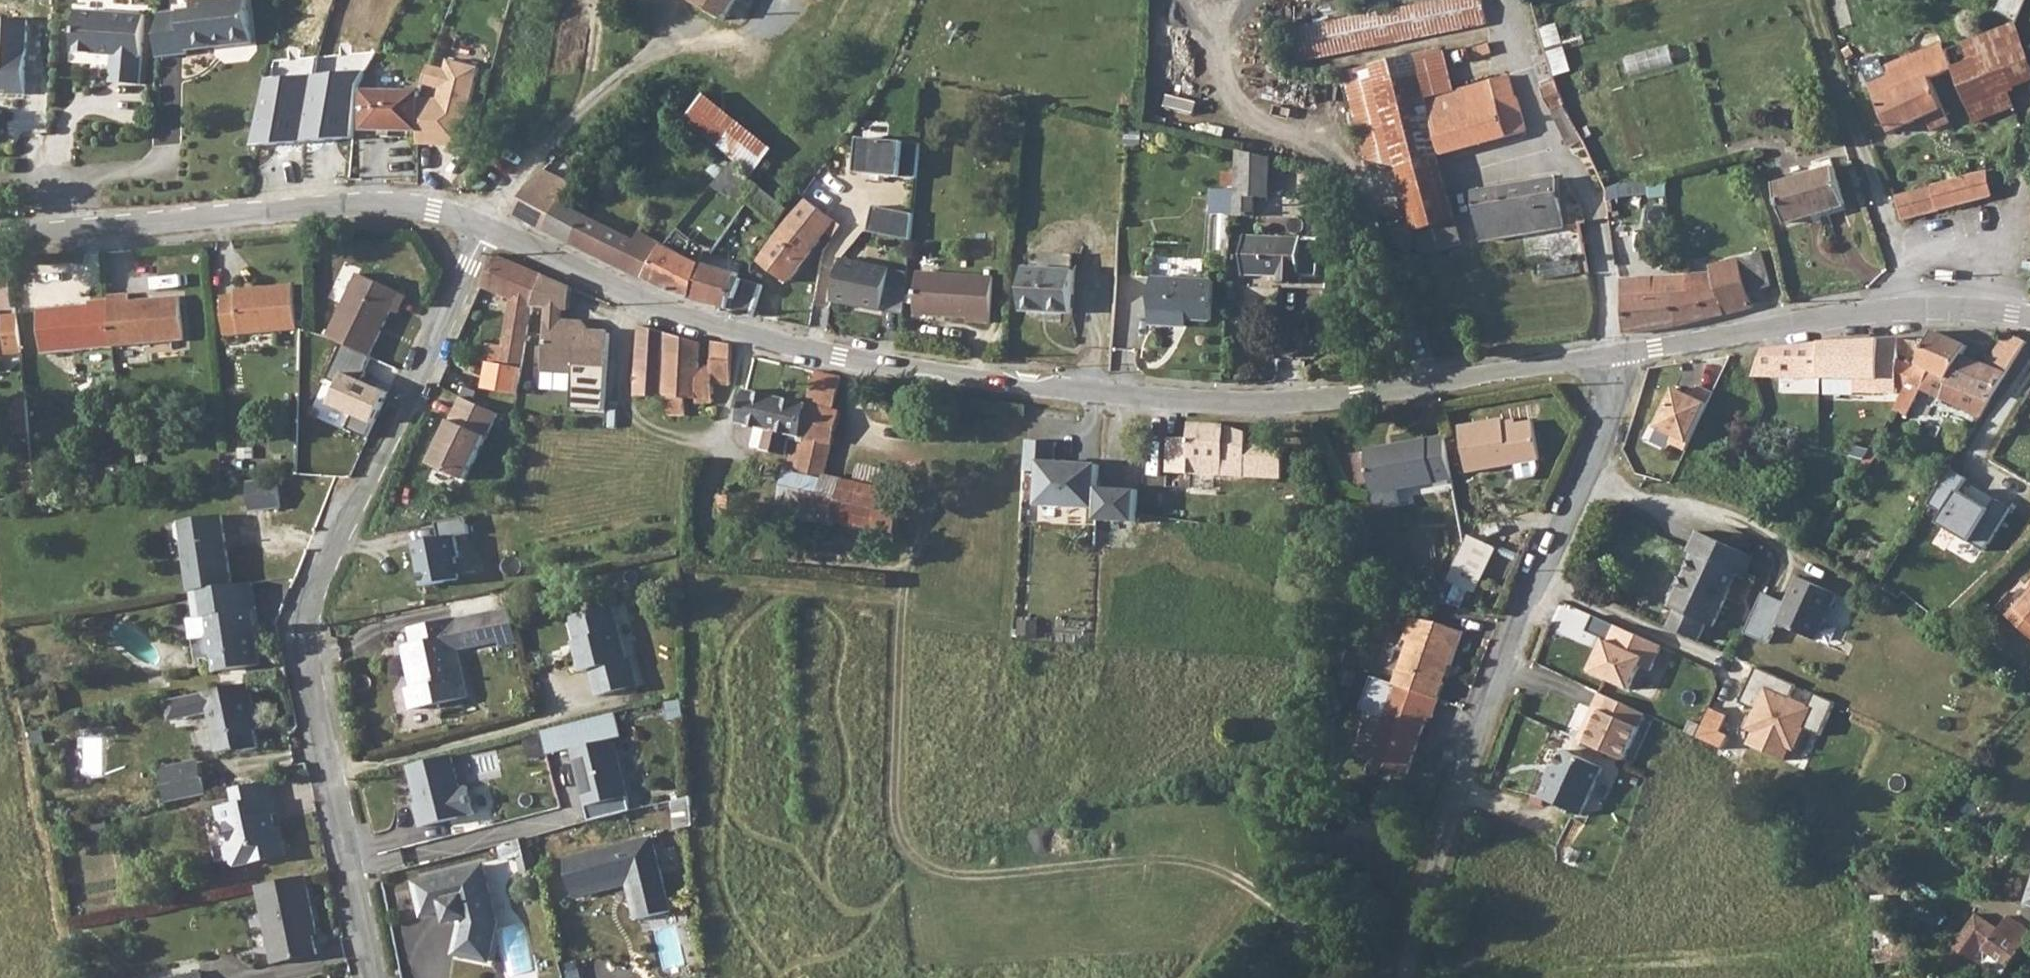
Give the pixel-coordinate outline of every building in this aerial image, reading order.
[(155,59),(187,56),(187,51),(211,48),(216,42),(225,41),(230,46),(250,44),(245,0),(196,0),(193,0),(193,9),(158,13),(155,59)] [(692,2),(723,20),(735,0),(694,0),(692,2)] [(1293,31),(1299,61),(1488,24),(1483,0),(1444,0),(1293,31)] [(142,14),(75,9),(72,51),(111,54),(109,81),(138,83),(142,14)] [(3,90),(3,96),(23,96),(24,18),(0,18),(0,90),(3,90)] [(2014,19),(1958,41),(1965,60),(1951,66),(1952,70),(1973,123),(2013,108),(2006,91),(2029,82),(2029,60),(2014,19)] [(1547,47),(1541,31),(1520,36),(1525,53),(1547,47)] [(1931,79),(1952,70),(1951,66),(1943,46),(1886,66),(1889,78),(1871,84),(1888,130),(1925,117),(1931,131),(1948,124),(1931,79)] [(1630,55),(1633,72),(1677,63),(1674,47),(1630,55)] [(362,71),(308,75),(297,140),(348,137),(352,82),(362,71)] [(248,146),(297,140),(308,75),(264,77),(248,146)] [(1454,94),(1428,101),(1445,155),(1531,132),(1523,98),(1499,103),(1492,83),(1454,94)] [(1565,101),(1559,83),(1541,89),(1568,149),(1584,144),(1565,107),(1565,101)] [(365,91),(364,131),(420,133),(421,92),(365,91)] [(759,174),(779,146),(707,94),(687,121),(759,174)] [(865,120),(861,172),(921,177),(925,141),(891,138),(893,122),(865,120)] [(1270,158),(1240,151),(1236,216),(1256,217),(1257,196),(1269,196),(1270,158)] [(733,165),(713,189),(724,197),(734,184),(751,199),(761,188),(733,165)] [(573,188),(544,170),(532,184),(514,215),(547,231),(562,206),(573,188)] [(1834,170),(1807,177),(1818,217),(1845,208),(1834,170)] [(1987,172),(1895,198),(1903,222),(1993,197),(1987,172)] [(1818,217),(1807,177),(1777,186),(1787,225),(1818,217)] [(1556,179),(1474,195),(1482,242),(1564,228),(1556,179)] [(751,199),(747,204),(777,227),(790,211),(761,188),(751,199)] [(808,200),(761,261),(789,283),(844,209),(833,202),(825,212),(808,200)] [(877,205),(872,230),(913,239),(918,213),(877,205)] [(562,206),(547,231),(647,281),(664,247),(637,235),(632,243),(562,206)] [(1457,223),(1415,233),(1423,257),(1463,247),(1457,223)] [(1246,237),(1244,274),(1280,275),(1279,284),(1320,284),(1320,275),(1336,276),(1337,238),(1246,237)] [(664,247),(647,281),(669,291),(692,299),(703,267),(708,256),(710,250),(694,244),(688,256),(666,246),(664,247)] [(1672,297),(1675,328),(1753,308),(1750,294),(1772,290),(1763,254),(1707,269),(1707,275),(1687,276),(1688,296),(1672,297)] [(497,255),(483,289),(511,300),(501,346),(488,344),(485,363),(525,371),(534,316),(537,306),(543,274),(497,255)] [(843,258),(834,301),(883,311),(892,268),(843,258)] [(703,267),(692,299),(753,316),(761,288),(742,283),(738,282),(738,277),(703,267)] [(1025,269),(1022,310),(1073,314),(1075,273),(1025,269)] [(573,288),(543,274),(537,306),(536,308),(547,309),(545,375),(606,376),(608,332),(590,331),(587,323),(565,322),(566,308),(570,309),(573,288)] [(968,323),(985,324),(992,324),(996,278),(920,274),(916,314),(968,318),(968,323)] [(1687,276),(1618,281),(1625,335),(1675,328),(1672,297),(1688,296),(1687,276)] [(387,317),(356,308),(364,283),(356,279),(328,338),(340,344),(369,357),(387,317)] [(1154,279),(1151,327),(1175,328),(1175,320),(1211,323),(1214,282),(1154,279)] [(364,283),(356,308),(387,317),(390,311),(397,313),(405,298),(364,283)] [(296,329),(292,287),(233,291),(233,299),(219,301),(222,336),(296,329)] [(124,294),(105,296),(105,302),(110,348),(179,342),(175,298),(126,302),(124,294)] [(110,348),(105,302),(91,303),(91,306),(35,311),(40,356),(110,348)] [(18,354),(14,317),(0,318),(0,356),(18,354)] [(699,342),(641,325),(638,398),(667,400),(666,419),(686,420),(687,402),(698,403),(698,407),(700,409),(715,409),(717,387),(731,388),(734,351),(734,346),(713,340),(713,346),(711,365),(698,364),(699,342)] [(1913,384),(1902,406),(1912,412),(1924,386),(1970,406),(1967,411),(1980,418),(2026,342),(2008,334),(1986,367),(1962,355),(1964,348),(1934,334),(1933,338),(1918,371),(1913,384)] [(1899,340),(1856,343),(1857,379),(1857,392),(1899,390),(1899,385),(1913,384),(1918,371),(1901,362),(1901,356),(1899,340)] [(1909,340),(1899,340),(1901,356),(1908,360),(1913,359),(1918,354),(1917,348),(1909,340)] [(1801,346),(1765,352),(1757,378),(1818,382),(1857,379),(1856,343),(1801,346)] [(359,381),(369,357),(340,344),(323,381),(309,412),(344,427),(350,415),(371,423),(383,392),(359,381)] [(795,446),(789,473),(826,481),(827,477),(842,411),(837,410),(844,377),(819,371),(811,405),(748,392),(740,425),(759,429),(755,448),(787,455),(791,437),(808,441),(807,448),(795,446)] [(1707,401),(1668,383),(1642,438),(1664,448),(1668,444),(1684,452),(1707,401)] [(466,398),(436,465),(472,483),(504,415),(466,398)] [(1504,420),(1463,426),(1471,472),(1541,461),(1535,421),(1505,426),(1504,420)] [(1191,439),(1190,475),(1281,479),(1283,445),(1246,444),(1245,433),(1227,425),(1191,425),(1191,439)] [(1168,474),(1190,475),(1191,439),(1168,438),(1168,474)] [(1454,479),(1447,438),(1369,450),(1375,491),(1454,479)] [(1054,441),(1024,439),(1022,470),(1033,470),(1031,504),(1093,508),(1095,485),(1097,462),(1053,460),(1054,441)] [(1967,478),(1947,465),(1924,504),(1938,512),(1933,520),(1983,552),(2010,509),(1994,499),(1986,510),(1958,493),(1967,478)] [(281,480),(251,482),(253,512),(283,509),(281,480)] [(1133,488),(1095,485),(1093,508),(1092,516),(1131,519),(1133,488)] [(186,541),(193,591),(195,590),(235,585),(225,515),(183,520),(180,524),(182,538),(186,541)] [(407,541),(415,587),(457,580),(453,558),(458,557),(454,538),(467,535),(463,516),(433,522),(436,536),(407,541)] [(1677,609),(1668,629),(1697,641),(1707,622),(1713,626),(1736,573),(1742,575),(1750,558),(1696,533),(1687,552),(1694,554),(1670,606),(1677,609)] [(1463,536),(1445,583),(1473,594),(1491,547),(1463,536)] [(1761,592),(1742,633),(1767,644),(1776,626),(1816,644),(1838,594),(1796,575),(1783,602),(1761,592)] [(235,585),(195,590),(199,618),(191,618),(194,638),(210,635),(212,652),(217,655),(219,670),(262,664),(255,609),(259,609),(255,582),(235,585)] [(2016,606),(2029,618),(2029,584),(2028,592),(2016,606)] [(615,607),(573,616),(582,653),(579,654),(584,671),(594,669),(600,696),(642,685),(635,658),(628,659),(615,607)] [(504,623),(508,641),(509,645),(526,642),(519,613),(506,615),(504,623)] [(1650,671),(1661,645),(1592,613),(1584,630),(1600,637),(1584,671),(1627,690),(1638,666),(1650,671)] [(418,642),(416,644),(424,685),(418,686),(414,687),(418,707),(403,710),(407,730),(449,721),(445,702),(473,695),(462,650),(459,634),(465,633),(462,617),(415,628),(418,642)] [(1408,642),(1393,685),(1437,700),(1442,684),(1440,683),(1445,665),(1449,667),(1462,632),(1437,624),(1411,619),(1403,641),(1408,642)] [(2022,629),(2029,636),(2029,621),(2022,629)] [(1791,685),(1755,669),(1740,701),(1753,706),(1743,728),(1750,731),(1745,743),(1782,760),(1786,751),(1792,754),(1803,729),(1819,736),(1835,701),(1813,692),(1807,705),(1787,696),(1791,685)] [(205,711),(214,755),(231,751),(238,756),(254,753),(246,715),(252,714),(246,683),(200,692),(181,696),(185,715),(205,711)] [(1431,719),(1437,700),(1393,685),(1367,761),(1407,775),(1427,718),(1431,719)] [(1643,713),(1598,693),(1576,742),(1622,762),(1643,713)] [(1726,715),(1706,706),(1693,738),(1720,748),(1725,736),(1719,733),(1726,715)] [(614,737),(573,748),(587,805),(628,795),(614,737)] [(1553,781),(1545,797),(1586,816),(1607,767),(1570,750),(1560,771),(1564,773),(1559,784),(1553,781)] [(453,757),(409,768),(419,805),(415,806),(418,817),(423,821),(425,828),(476,815),(469,787),(461,789),(453,757)] [(177,762),(159,765),(167,799),(206,792),(202,774),(180,779),(177,762)] [(271,778),(235,785),(238,802),(219,806),(221,817),(231,824),(232,835),(227,842),(229,855),(239,861),(286,851),(281,827),(277,828),(273,810),(277,809),(271,778)] [(692,793),(675,798),(677,824),(694,821),(692,793)] [(652,835),(565,857),(574,891),(631,876),(641,916),(671,908),(652,835)] [(506,872),(537,869),(535,839),(504,842),(506,872)] [(482,863),(414,881),(423,915),(457,905),(461,923),(455,953),(489,960),(497,921),(482,863)] [(304,871),(255,882),(271,961),(315,951),(309,924),(314,922),(304,871)] [(1945,959),(1969,977),(1971,977),(1990,955),(2007,968),(2029,937),(2029,930),(2009,915),(1999,926),(1980,912),(1945,959)] [(157,977),(204,977),(201,967),(157,976),(157,977)]
